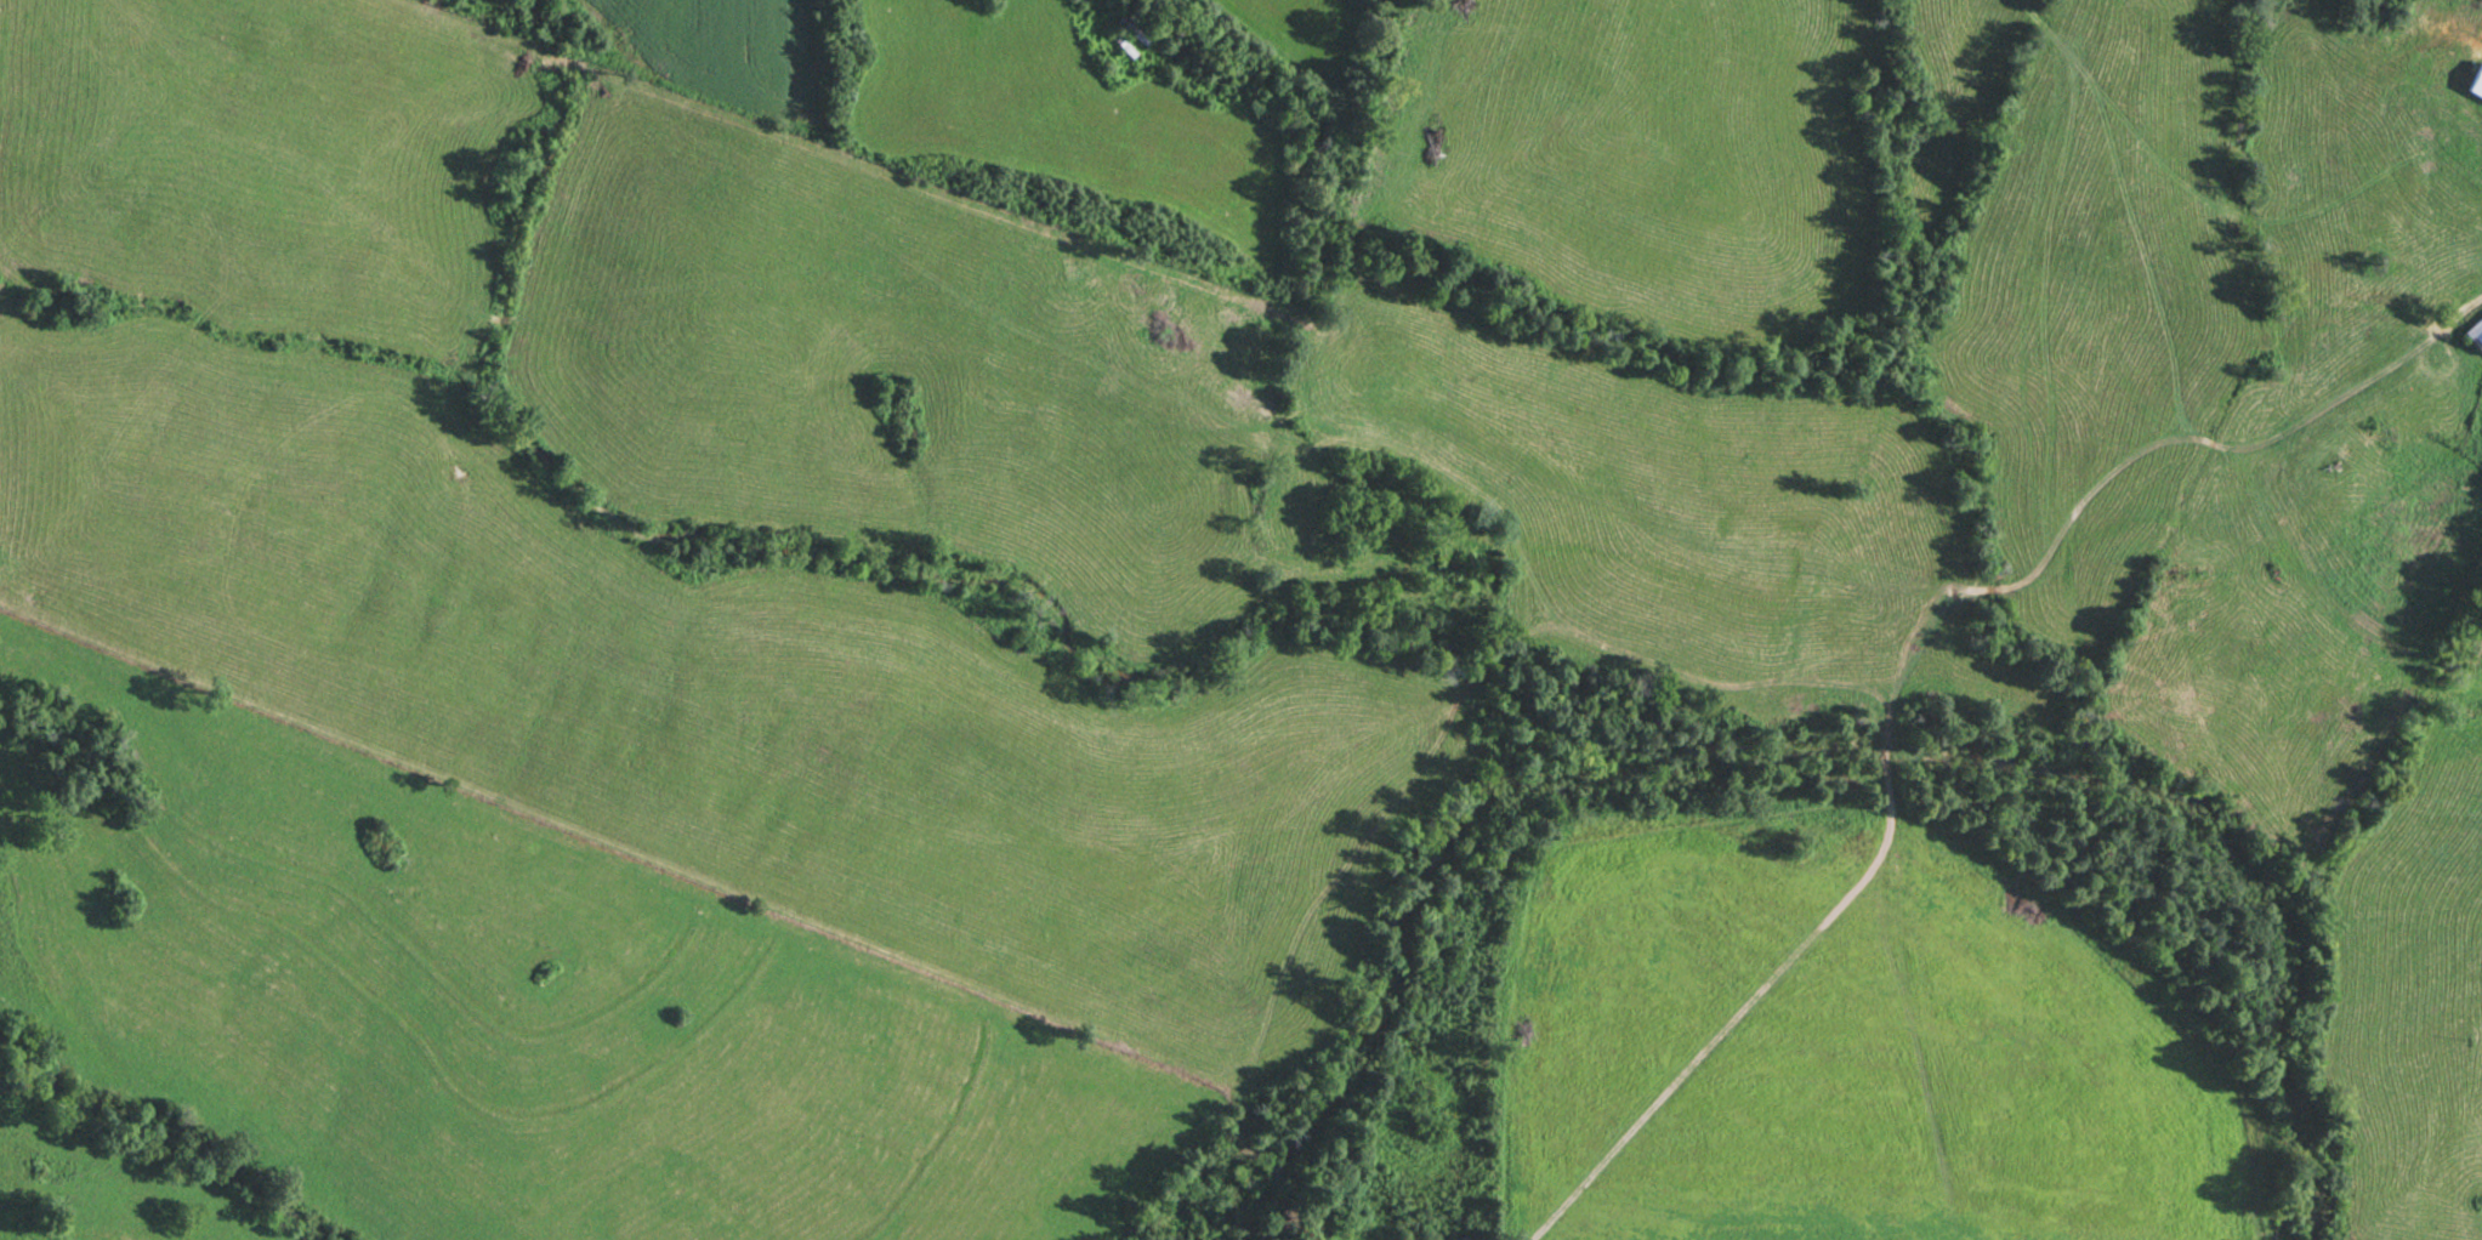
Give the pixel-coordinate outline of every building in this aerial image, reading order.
[(2478,61),(2464,92),(2481,100),(2481,63),(2478,61)] [(2481,355),(2481,315),(2462,338),(2481,355)]
